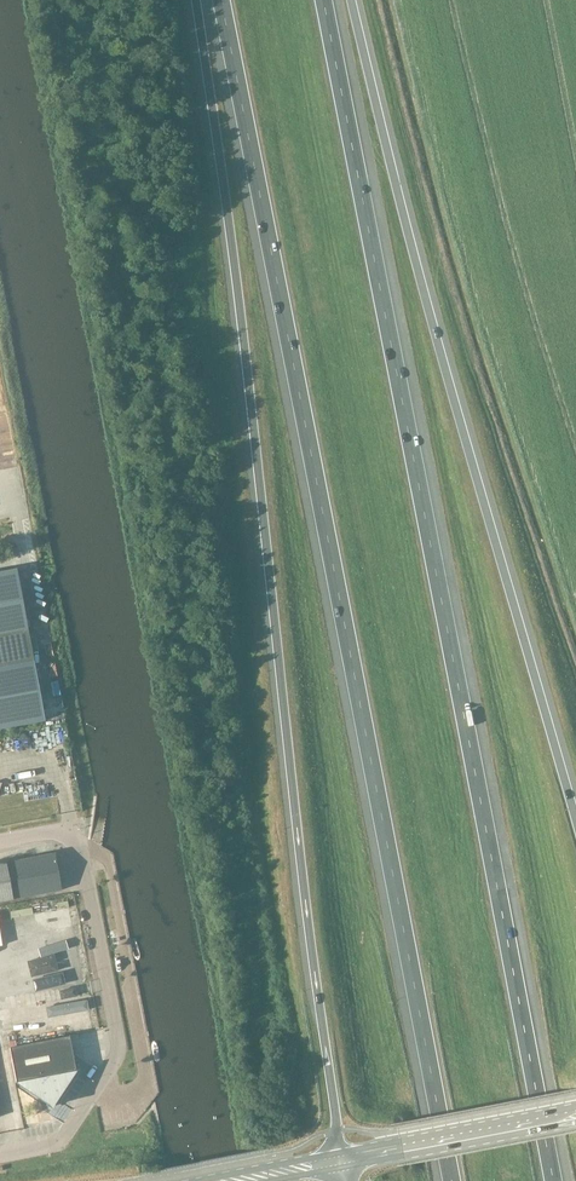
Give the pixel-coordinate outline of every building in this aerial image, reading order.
[(0,571),(0,729),(45,720),(16,568),(0,571)] [(12,900),(61,890),(54,853),(0,864),(0,902),(12,900)] [(9,934),(9,921),(0,922),(0,935),(9,934)] [(15,1082),(52,1107),(77,1070),(75,1070),(69,1036),(9,1047),(16,1081),(15,1082)]
